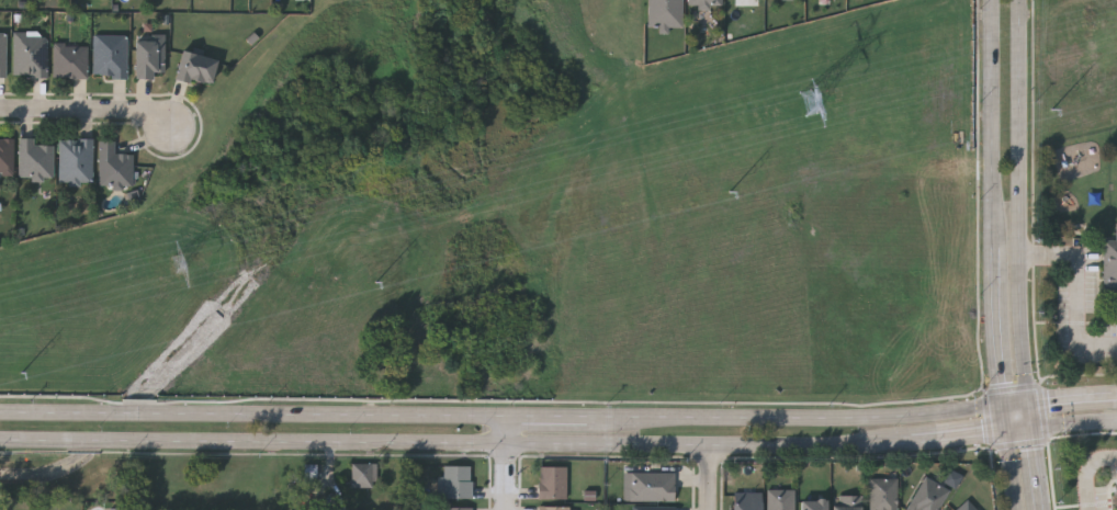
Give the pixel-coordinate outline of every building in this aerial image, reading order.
[(647,27),(647,0),(684,0),(684,27),(647,27)] [(689,5),(699,5),(699,11),(711,11),(711,6),(724,6),(724,0),(689,0),(689,5)] [(14,76),(14,32),(47,32),(47,76),(14,76)] [(8,34),(0,33),(0,76),(8,76),(8,34)] [(93,76),(93,34),(127,34),(127,76),(93,76)] [(155,78),(135,78),(135,34),(165,34),(165,71),(155,71),(155,78)] [(54,77),(54,44),(88,44),(88,77),(54,77)] [(174,76),(182,48),(217,58),(210,86),(174,76)] [(13,174),(0,174),(0,170),(0,136),(13,136),(13,174)] [(34,136),(34,144),(54,144),(54,178),(19,178),(19,136),(34,136)] [(93,182),(59,182),(59,138),(93,138),(93,182)] [(115,140),(115,152),(133,152),(133,185),(99,185),(100,140),(115,140)] [(1105,240),(1105,297),(1116,297),(1116,240),(1105,240)] [(377,462),(377,471),(373,471),(373,487),(352,487),(352,462),(377,462)] [(319,464),(319,489),(306,489),(306,464),(319,464)] [(472,498),(443,498),(443,466),(472,466),(472,498)] [(539,500),(539,467),(566,467),(566,500),(539,500)] [(624,501),(624,473),(675,473),(675,501),(624,501)] [(950,490),(939,509),(907,509),(926,476),(950,490)] [(898,479),(898,509),(870,509),(870,479),(898,479)] [(796,489),(796,509),(768,509),(768,489),(796,489)] [(761,496),(761,509),(734,509),(734,496),(761,496)] [(861,496),(861,509),(834,509),(834,496),(861,496)] [(827,500),(827,509),(802,509),(802,500),(827,500)] [(968,500),(978,509),(957,509),(968,500)]
